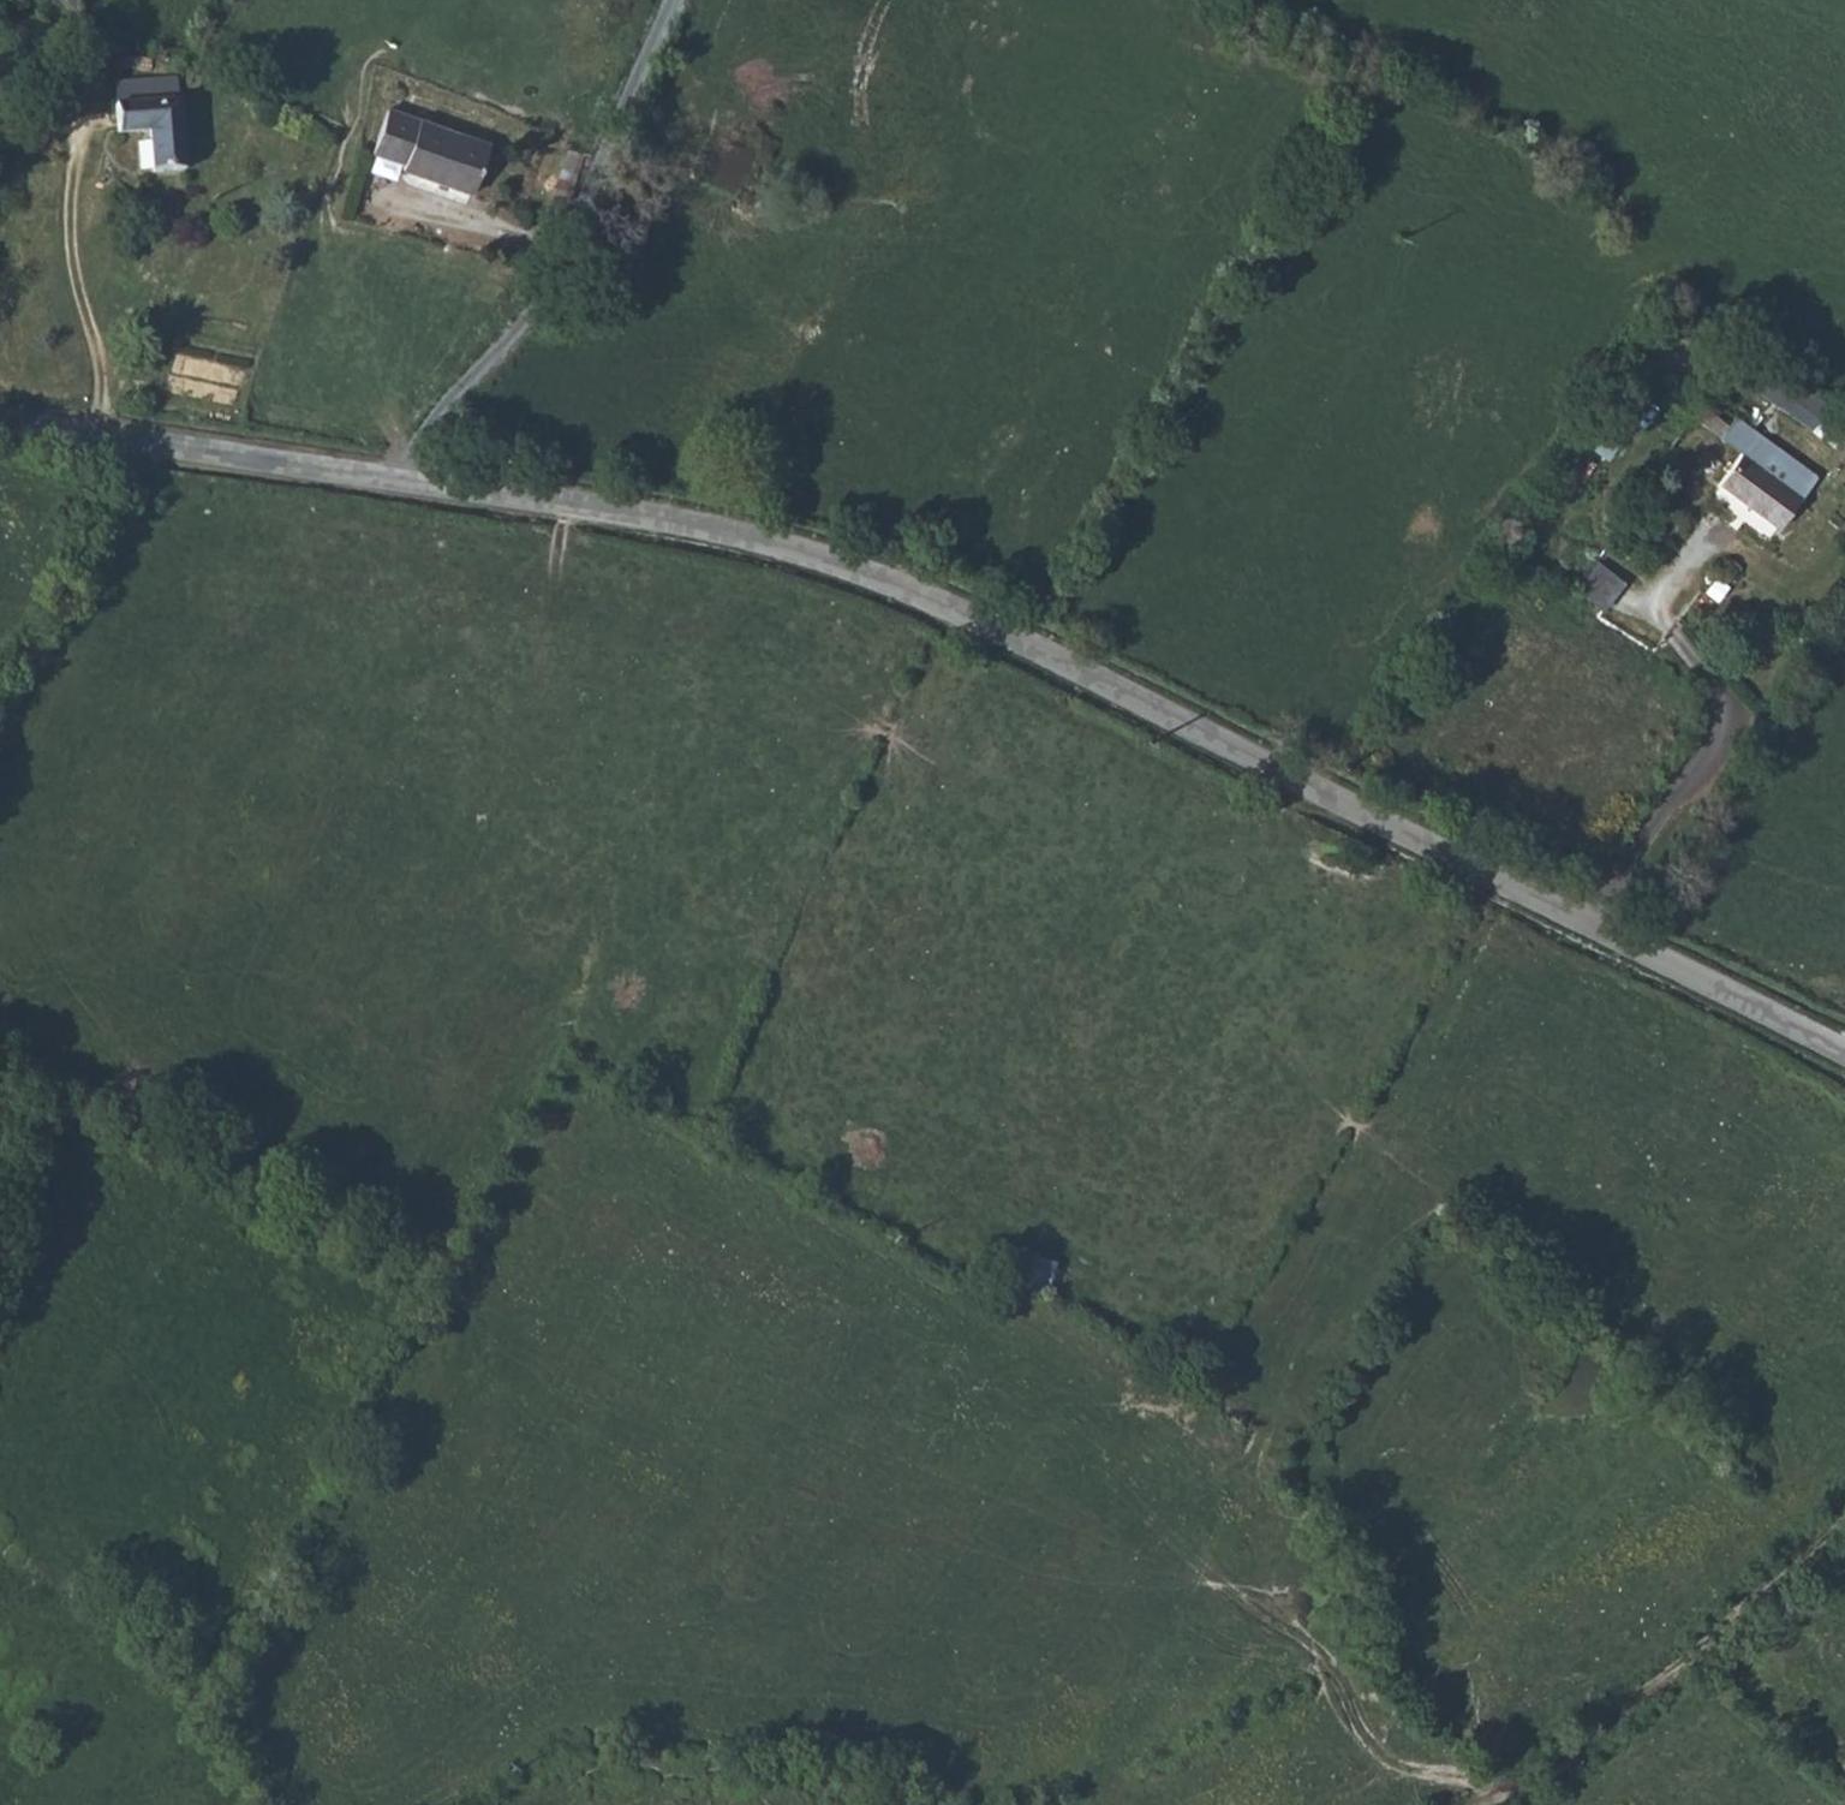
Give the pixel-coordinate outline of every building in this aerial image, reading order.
[(181,164),(170,93),(111,101),(113,130),(139,128),(146,167),(181,164)] [(484,152),(387,114),(370,159),(400,170),(399,176),(466,200),(484,152)] [(1776,371),(1762,392),(1813,425),(1827,404),(1776,371)] [(1739,451),(1798,494),(1808,479),(1750,436),(1739,451)] [(1777,522),(1798,494),(1739,451),(1716,480),(1777,522)] [(113,496),(134,498),(136,486),(114,483),(113,496)] [(1604,598),(1623,580),(1602,558),(1583,576),(1604,598)]
